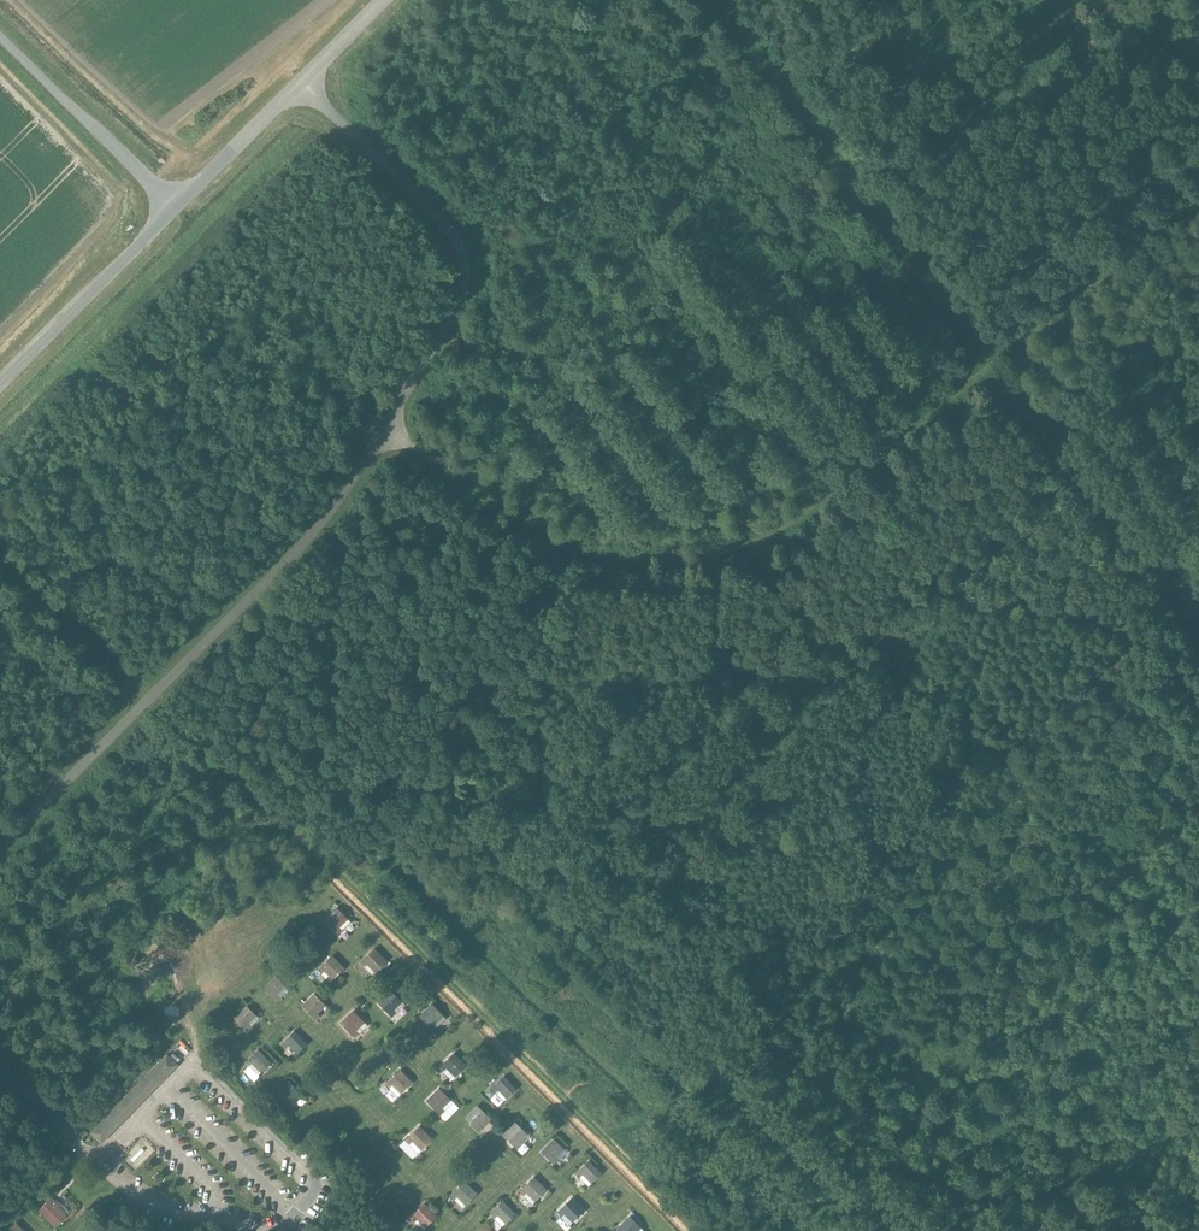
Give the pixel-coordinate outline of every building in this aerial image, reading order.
[(326,922),(338,935),(341,931),(338,928),(347,919),(338,910),(326,922)] [(364,966),(367,964),(375,972),(386,962),(374,949),(360,963),(364,966)] [(318,970),(322,974),(325,971),(333,979),(344,969),(331,957),(318,970)] [(264,990),(275,1002),(279,998),(276,995),(285,987),(276,978),(264,990)] [(378,1003),(391,1017),(395,1013),(392,1011),(401,1002),(391,991),(378,1003)] [(314,995),(302,1007),(315,1020),(319,1017),(316,1014),(325,1005),(314,995)] [(419,1017),(432,1031),(436,1027),(434,1024),(443,1016),(432,1005),(419,1017)] [(234,1019),(246,1031),(250,1027),(247,1025),(256,1016),(247,1007),(234,1019)] [(341,1024),(354,1038),(358,1034),(355,1031),(364,1023),(353,1012),(341,1024)] [(286,1048),(288,1045),(297,1054),(306,1045),(294,1033),(282,1044),(286,1048)] [(246,1063),(249,1066),(252,1064),(261,1072),(270,1063),(258,1051),(246,1063)] [(444,1071),(447,1068),(455,1077),(466,1066),(454,1054),(440,1067),(444,1071)] [(91,1133),(101,1143),(177,1066),(167,1056),(91,1133)] [(389,1088),(392,1085),(401,1094),(412,1083),(399,1071),(386,1084),(389,1088)] [(495,1092),(498,1090),(507,1098),(516,1090),(504,1077),(492,1089),(495,1092)] [(276,1094),(289,1108),(293,1104),(290,1101),(299,1093),(289,1082),(276,1094)] [(427,1102),(441,1115),(444,1112),(442,1109),(450,1101),(439,1089),(427,1102)] [(465,1118),(478,1132),(482,1128),(479,1126),(488,1117),(477,1106),(465,1118)] [(504,1136),(517,1150),(521,1146),(518,1143),(527,1135),(516,1124),(504,1136)] [(409,1145),(412,1141),(421,1150),(431,1139),(419,1127),(405,1141),(409,1145)] [(140,1135),(118,1158),(134,1174),(147,1162),(157,1152),(140,1135)] [(542,1153),(554,1164),(557,1161),(554,1158),(563,1149),(554,1140),(542,1153)] [(580,1177),(583,1174),(591,1183),(601,1174),(588,1162),(577,1173),(580,1177)] [(524,1195),(527,1192),(535,1201),(546,1190),(533,1178),(520,1192),(524,1195)] [(451,1195),(455,1199),(457,1196),(466,1205),(477,1194),(464,1182),(451,1195)] [(561,1216),(564,1213),(573,1222),(584,1211),(571,1199),(558,1212),(561,1216)] [(39,1210),(55,1226),(66,1216),(57,1207),(60,1204),(56,1201),(52,1205),(48,1201),(39,1210)] [(494,1218),(497,1215),(506,1223),(515,1215),(502,1202),(490,1214),(494,1218)] [(415,1222),(417,1219),(426,1227),(437,1217),(424,1204),(411,1218),(415,1222)] [(619,1230),(637,1230),(640,1228),(630,1217),(617,1229),(619,1230)] [(679,1230),(693,1230),(685,1221),(676,1227),(679,1230)]
